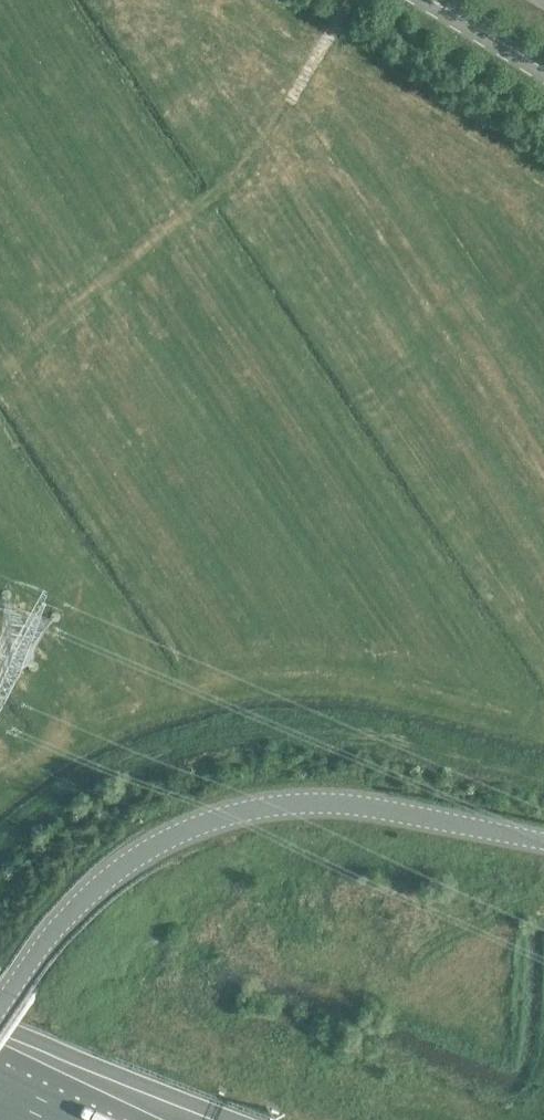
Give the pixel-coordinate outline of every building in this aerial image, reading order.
[(113,15),(125,24),(135,12),(123,3),(113,15)]
